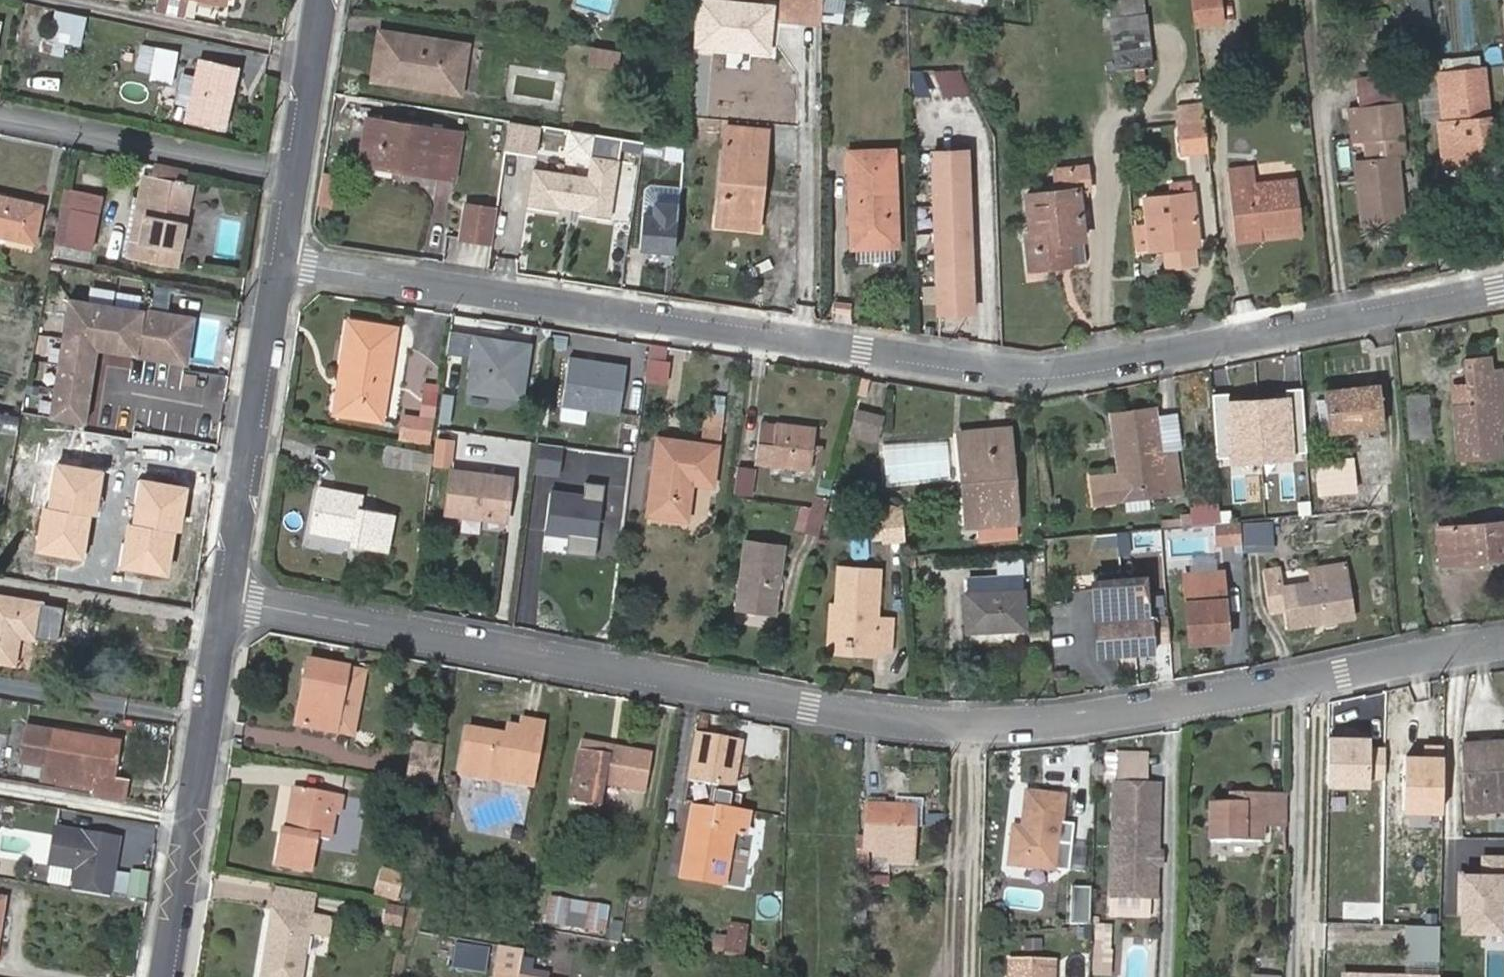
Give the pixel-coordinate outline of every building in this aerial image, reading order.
[(166,10),(186,13),(189,0),(168,0),(166,10)] [(726,0),(697,0),(693,49),(770,56),(774,4),(726,0)] [(821,0),(779,0),(779,24),(822,23),(821,18),(821,17),(821,0)] [(821,17),(821,18),(842,18),(842,0),(821,0),(821,17)] [(852,21),(870,24),(873,2),(859,0),(856,0),(852,21)] [(1111,16),(1146,11),(1145,0),(1109,0),(1111,16)] [(1193,12),(1196,42),(1223,39),(1219,0),(1191,0),(1193,12)] [(1413,14),(1431,10),(1429,0),(1410,0),(1413,14)] [(87,17),(53,9),(45,47),(62,51),(64,43),(80,47),(87,17)] [(1146,11),(1111,16),(1116,69),(1152,64),(1146,11)] [(457,91),(464,46),(381,32),(373,77),(457,91)] [(149,33),(141,70),(173,77),(179,39),(149,33)] [(623,38),(621,51),(636,53),(638,41),(623,38)] [(618,70),(621,51),(591,45),(588,66),(618,70)] [(1442,60),(1443,74),(1466,71),(1483,69),(1482,55),(1442,60)] [(235,69),(202,61),(187,120),(222,128),(235,69)] [(963,66),(935,70),(939,97),(966,93),(963,66)] [(930,94),(924,68),(910,71),(916,98),(930,94)] [(1482,123),(1489,122),(1483,69),(1466,71),(1443,74),(1448,123),(1441,124),(1447,167),(1474,165),(1473,157),(1493,154),(1489,128),(1483,128),(1482,123)] [(1396,72),(1354,76),(1357,106),(1399,101),(1396,72)] [(1399,101),(1357,106),(1361,141),(1366,140),(1368,159),(1355,160),(1362,223),(1404,218),(1397,156),(1406,155),(1399,101)] [(368,118),(360,163),(452,178),(459,133),(368,118)] [(1208,151),(1204,118),(1177,122),(1180,154),(1208,151)] [(508,121),(505,152),(538,155),(541,124),(508,121)] [(756,183),(761,184),(766,132),(727,129),(718,217),(752,219),(756,183)] [(503,167),(505,145),(487,143),(485,165),(503,167)] [(942,310),(975,309),(968,148),(935,150),(942,310)] [(852,247),(856,247),(894,246),(898,246),(894,150),(848,151),(852,247)] [(533,167),(529,205),(559,209),(559,204),(581,207),(581,212),(611,215),(618,156),(591,153),(588,174),(533,167)] [(1473,157),(1474,165),(1493,163),(1493,154),(1473,157)] [(1058,190),(1045,191),(1052,266),(1058,266),(1055,241),(1069,239),(1084,238),(1078,190),(1089,189),(1087,165),(1056,169),(1058,190)] [(1258,224),(1299,219),(1294,178),(1254,183),(1252,165),(1229,168),(1237,239),(1260,237),(1258,224)] [(153,178),(138,258),(176,266),(192,186),(183,184),(185,172),(156,166),(153,178)] [(138,258),(153,178),(142,176),(127,256),(138,258)] [(1195,244),(1199,244),(1193,192),(1189,192),(1188,180),(1169,182),(1170,194),(1143,197),(1146,226),(1135,227),(1136,243),(1144,249),(1165,247),(1195,244)] [(756,228),(761,184),(756,183),(752,219),(718,217),(717,224),(756,228)] [(101,196),(65,188),(54,242),(91,250),(101,196)] [(1052,266),(1045,191),(1027,193),(1032,229),(1027,230),(1031,268),(1052,266)] [(33,241),(41,206),(0,198),(0,234),(33,241)] [(642,249),(674,252),(679,200),(646,198),(642,249)] [(494,243),(497,216),(466,211),(462,238),(494,243)] [(1301,232),(1299,219),(1258,224),(1260,237),(1301,232)] [(1055,241),(1058,266),(1072,264),(1069,239),(1055,241)] [(1197,260),(1195,244),(1165,247),(1167,263),(1197,260)] [(894,246),(856,247),(857,262),(895,261),(894,246)] [(69,299),(50,418),(82,423),(93,349),(182,363),(189,318),(69,299)] [(341,413),(382,419),(395,328),(350,322),(340,373),(347,375),(341,413)] [(528,346),(475,340),(469,393),(522,400),(528,346)] [(645,381),(667,383),(671,346),(649,344),(645,381)] [(561,405),(619,415),(628,364),(570,354),(561,405)] [(1458,459),(1503,456),(1502,433),(1503,433),(1503,379),(1503,369),(1490,370),(1489,357),(1465,358),(1467,384),(1468,403),(1454,404),(1458,459)] [(1452,385),(1454,404),(1468,403),(1467,384),(1452,385)] [(1330,432),(1382,427),(1378,385),(1326,390),(1330,432)] [(26,390),(24,409),(38,410),(39,391),(26,390)] [(1322,432),(1330,432),(1326,395),(1319,395),(1322,432)] [(1427,396),(1408,397),(1411,437),(1431,436),(1427,396)] [(1112,413),(1112,420),(1156,414),(1155,406),(1112,413)] [(1269,408),(1243,409),(1245,444),(1271,443),(1269,408)] [(883,417),(854,409),(847,437),(875,444),(883,417)] [(1161,454),(1176,452),(1184,451),(1178,410),(1156,414),(1161,454)] [(1156,414),(1112,420),(1120,473),(1092,477),(1096,503),(1181,491),(1176,452),(1161,454),(1156,414)] [(408,423),(405,438),(430,441),(432,427),(408,423)] [(811,468),(816,429),(761,423),(756,463),(811,468)] [(705,427),(702,443),(719,445),(720,429),(705,427)] [(961,444),(964,483),(973,481),(977,525),(1017,521),(1009,429),(990,431),(990,440),(961,444)] [(137,481),(142,440),(82,431),(75,473),(42,468),(30,542),(159,561),(171,487),(137,481)] [(960,435),(961,444),(990,440),(990,431),(960,435)] [(719,445),(702,443),(658,438),(648,515),(687,519),(693,483),(713,485),(719,445)] [(491,463),(528,465),(530,441),(493,439),(491,463)] [(434,450),(415,446),(389,442),(386,461),(432,469),(434,450)] [(534,442),(531,473),(559,476),(562,444),(534,442)] [(927,454),(890,457),(892,482),(942,477),(939,445),(926,446),(927,454)] [(1318,456),(1295,458),(1298,487),(1321,484),(1322,494),(1358,491),(1355,459),(1318,463),(1318,456)] [(753,495),(755,466),(736,465),(734,493),(753,495)] [(452,470),(446,514),(507,521),(513,479),(452,470)] [(550,493),(546,533),(597,539),(602,499),(598,499),(602,472),(588,470),(585,497),(550,493)] [(537,480),(532,528),(545,529),(549,481),(537,480)] [(973,481),(964,483),(967,526),(977,525),(973,481)] [(387,551),(394,515),(360,509),(362,497),(319,488),(311,531),(349,538),(348,544),(387,551)] [(846,506),(849,497),(835,493),(832,502),(846,506)] [(797,531),(822,533),(825,501),(800,499),(797,531)] [(1181,518),(1182,526),(1221,522),(1219,502),(1191,506),(1192,513),(1181,514),(1181,518)] [(905,534),(903,510),(882,512),(885,536),(905,534)] [(1164,520),(1165,527),(1182,526),(1181,518),(1164,520)] [(1017,521),(977,525),(979,543),(1018,538),(1017,521)] [(1260,523),(1245,524),(1246,551),(1262,550),(1260,523)] [(1503,557),(1503,523),(1439,529),(1441,562),(1503,557)] [(783,545),(744,540),(736,608),(774,613),(783,545)] [(965,593),(967,633),(1027,629),(1023,560),(999,561),(999,577),(1000,592),(969,593),(965,593)] [(1311,582),(1347,577),(1345,562),(1309,567),(1311,582)] [(854,641),(873,569),(840,566),(838,604),(836,640),(854,641)] [(1347,577),(1311,582),(1283,587),(1280,567),(1265,569),(1270,608),(1285,606),(1288,626),(1353,617),(1347,577)] [(879,570),(873,569),(854,641),(873,642),(873,647),(891,649),(893,618),(876,618),(879,570)] [(1187,627),(1227,625),(1224,570),(1184,572),(1187,627)] [(1155,640),(1170,639),(1168,613),(1148,614),(1146,577),(1120,579),(1119,572),(1094,574),(1100,653),(1156,649),(1155,640)] [(969,578),(969,593),(1000,592),(999,577),(969,578)] [(13,660),(18,632),(35,635),(40,599),(0,591),(0,658),(13,660)] [(826,649),(852,650),(854,641),(836,640),(838,604),(830,604),(826,649)] [(1227,625),(1187,627),(1188,637),(1228,635),(1227,625)] [(854,641),(852,650),(873,652),(873,647),(873,642),(854,641)] [(308,660),(303,684),(310,684),(302,726),(335,733),(348,668),(308,660)] [(310,684),(303,684),(295,725),(302,726),(310,684)] [(478,751),(474,775),(532,786),(543,722),(524,719),(522,728),(520,737),(507,736),(469,729),(466,748),(478,751)] [(87,729),(30,720),(24,759),(45,763),(43,775),(97,783),(96,792),(125,797),(129,777),(116,775),(122,740),(87,734),(87,729)] [(520,737),(522,728),(509,726),(507,736),(520,737)] [(744,741),(696,732),(687,780),(736,788),(744,741)] [(1373,739),(1330,738),(1329,793),(1372,793),(1373,739)] [(1466,744),(1468,811),(1503,808),(1503,741),(1466,744)] [(416,742),(410,778),(437,783),(443,747),(416,742)] [(583,743),(581,752),(607,757),(609,747),(583,743)] [(607,757),(581,752),(578,752),(570,800),(599,805),(603,783),(642,790),(648,754),(609,747),(607,757)] [(461,773),(474,775),(478,751),(466,748),(461,773)] [(1446,756),(1405,755),(1404,815),(1445,816),(1446,756)] [(276,866),(310,872),(317,837),(329,839),(334,813),(339,814),(342,796),(295,788),(289,829),(283,827),(276,866)] [(1009,863),(1055,869),(1064,798),(1028,794),(1023,829),(1014,828),(1009,863)] [(1263,794),(1245,794),(1245,805),(1228,804),(1210,805),(1210,840),(1263,839),(1264,825),(1263,794)] [(1228,794),(1228,804),(1245,805),(1245,794),(1228,794)] [(1274,794),(1263,794),(1264,825),(1274,825),(1274,794)] [(1274,794),(1274,825),(1286,825),(1287,794),(1274,794)] [(867,796),(867,805),(890,806),(890,797),(867,796)] [(748,815),(695,805),(681,876),(723,885),(732,831),(745,834),(748,815)] [(858,837),(857,849),(866,850),(868,850),(891,852),(890,862),(912,862),(914,806),(890,806),(867,805),(866,837),(858,837)] [(74,864),(71,885),(108,891),(117,833),(53,822),(47,860),(74,864)] [(1132,897),(1133,823),(1113,822),(1111,896),(1132,897)] [(1156,823),(1133,823),(1132,897),(1151,898),(1155,898),(1155,867),(1155,854),(1156,823)] [(866,850),(857,849),(856,875),(867,876),(868,850),(866,850)] [(1460,874),(1460,938),(1503,938),(1503,854),(1481,854),(1481,874),(1460,874)] [(125,896),(146,898),(149,871),(128,868),(125,896)] [(378,881),(374,894),(396,900),(399,887),(378,881)] [(277,887),(273,907),(310,913),(313,894),(277,887)] [(1132,897),(1111,896),(1110,912),(1150,913),(1151,898),(1132,897)] [(569,900),(553,897),(549,921),(565,924),(569,900)] [(1085,925),(1087,898),(1073,897),(1072,925),(1085,925)] [(408,907),(387,903),(383,925),(401,927),(408,907)] [(273,907),(263,976),(300,976),(307,931),(329,935),(331,917),(310,913),(273,907)] [(730,926),(725,956),(744,959),(747,928),(730,926)] [(1109,976),(1110,952),(1095,951),(1094,976),(1109,976)] [(1252,954),(1251,976),(1280,976),(1280,955),(1252,954)] [(1010,976),(1053,976),(1054,960),(1010,958),(1010,976)]
